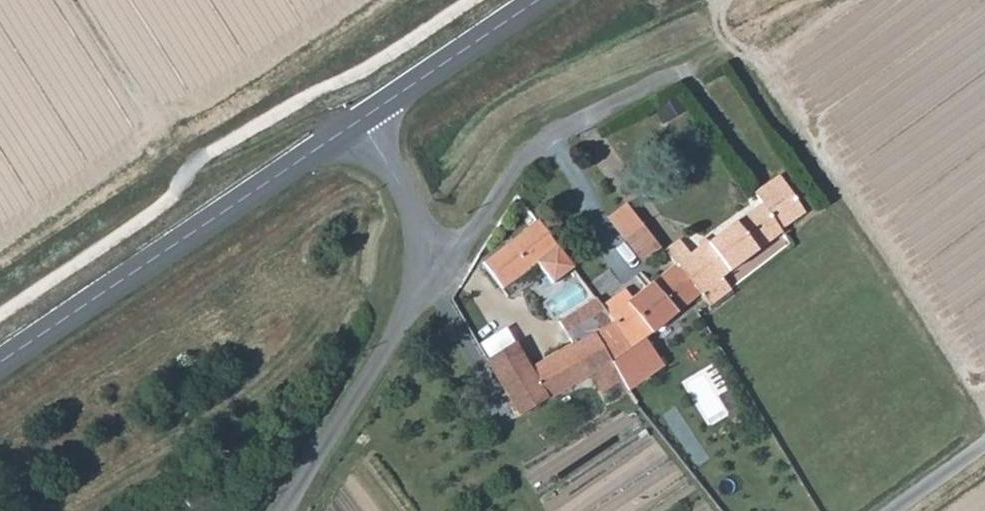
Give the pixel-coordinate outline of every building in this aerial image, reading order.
[(753,192),(761,203),(779,230),(803,211),(775,176),(753,192)] [(759,204),(761,203),(753,192),(751,194),(759,204)] [(699,296),(721,278),(780,232),(779,230),(761,203),(759,204),(707,244),(706,241),(688,254),(674,266),(699,296)] [(503,289),(556,246),(537,220),(484,264),(503,289)] [(640,261),(659,247),(641,224),(622,239),(640,261)] [(663,251),(674,266),(688,254),(678,240),(663,251)] [(692,302),(699,296),(674,266),(631,298),(624,290),(601,306),(632,348),(644,340),(692,302)] [(730,290),(721,278),(699,296),(708,308),(730,290)] [(620,379),(609,362),(622,355),(632,348),(601,306),(593,295),(587,299),(589,303),(558,323),(570,343),(529,368),(513,344),(484,361),(520,416),(588,375),(599,391),(607,386),(620,379)] [(620,379),(628,391),(652,380),(636,355),(626,360),(622,355),(609,362),(620,379)]
